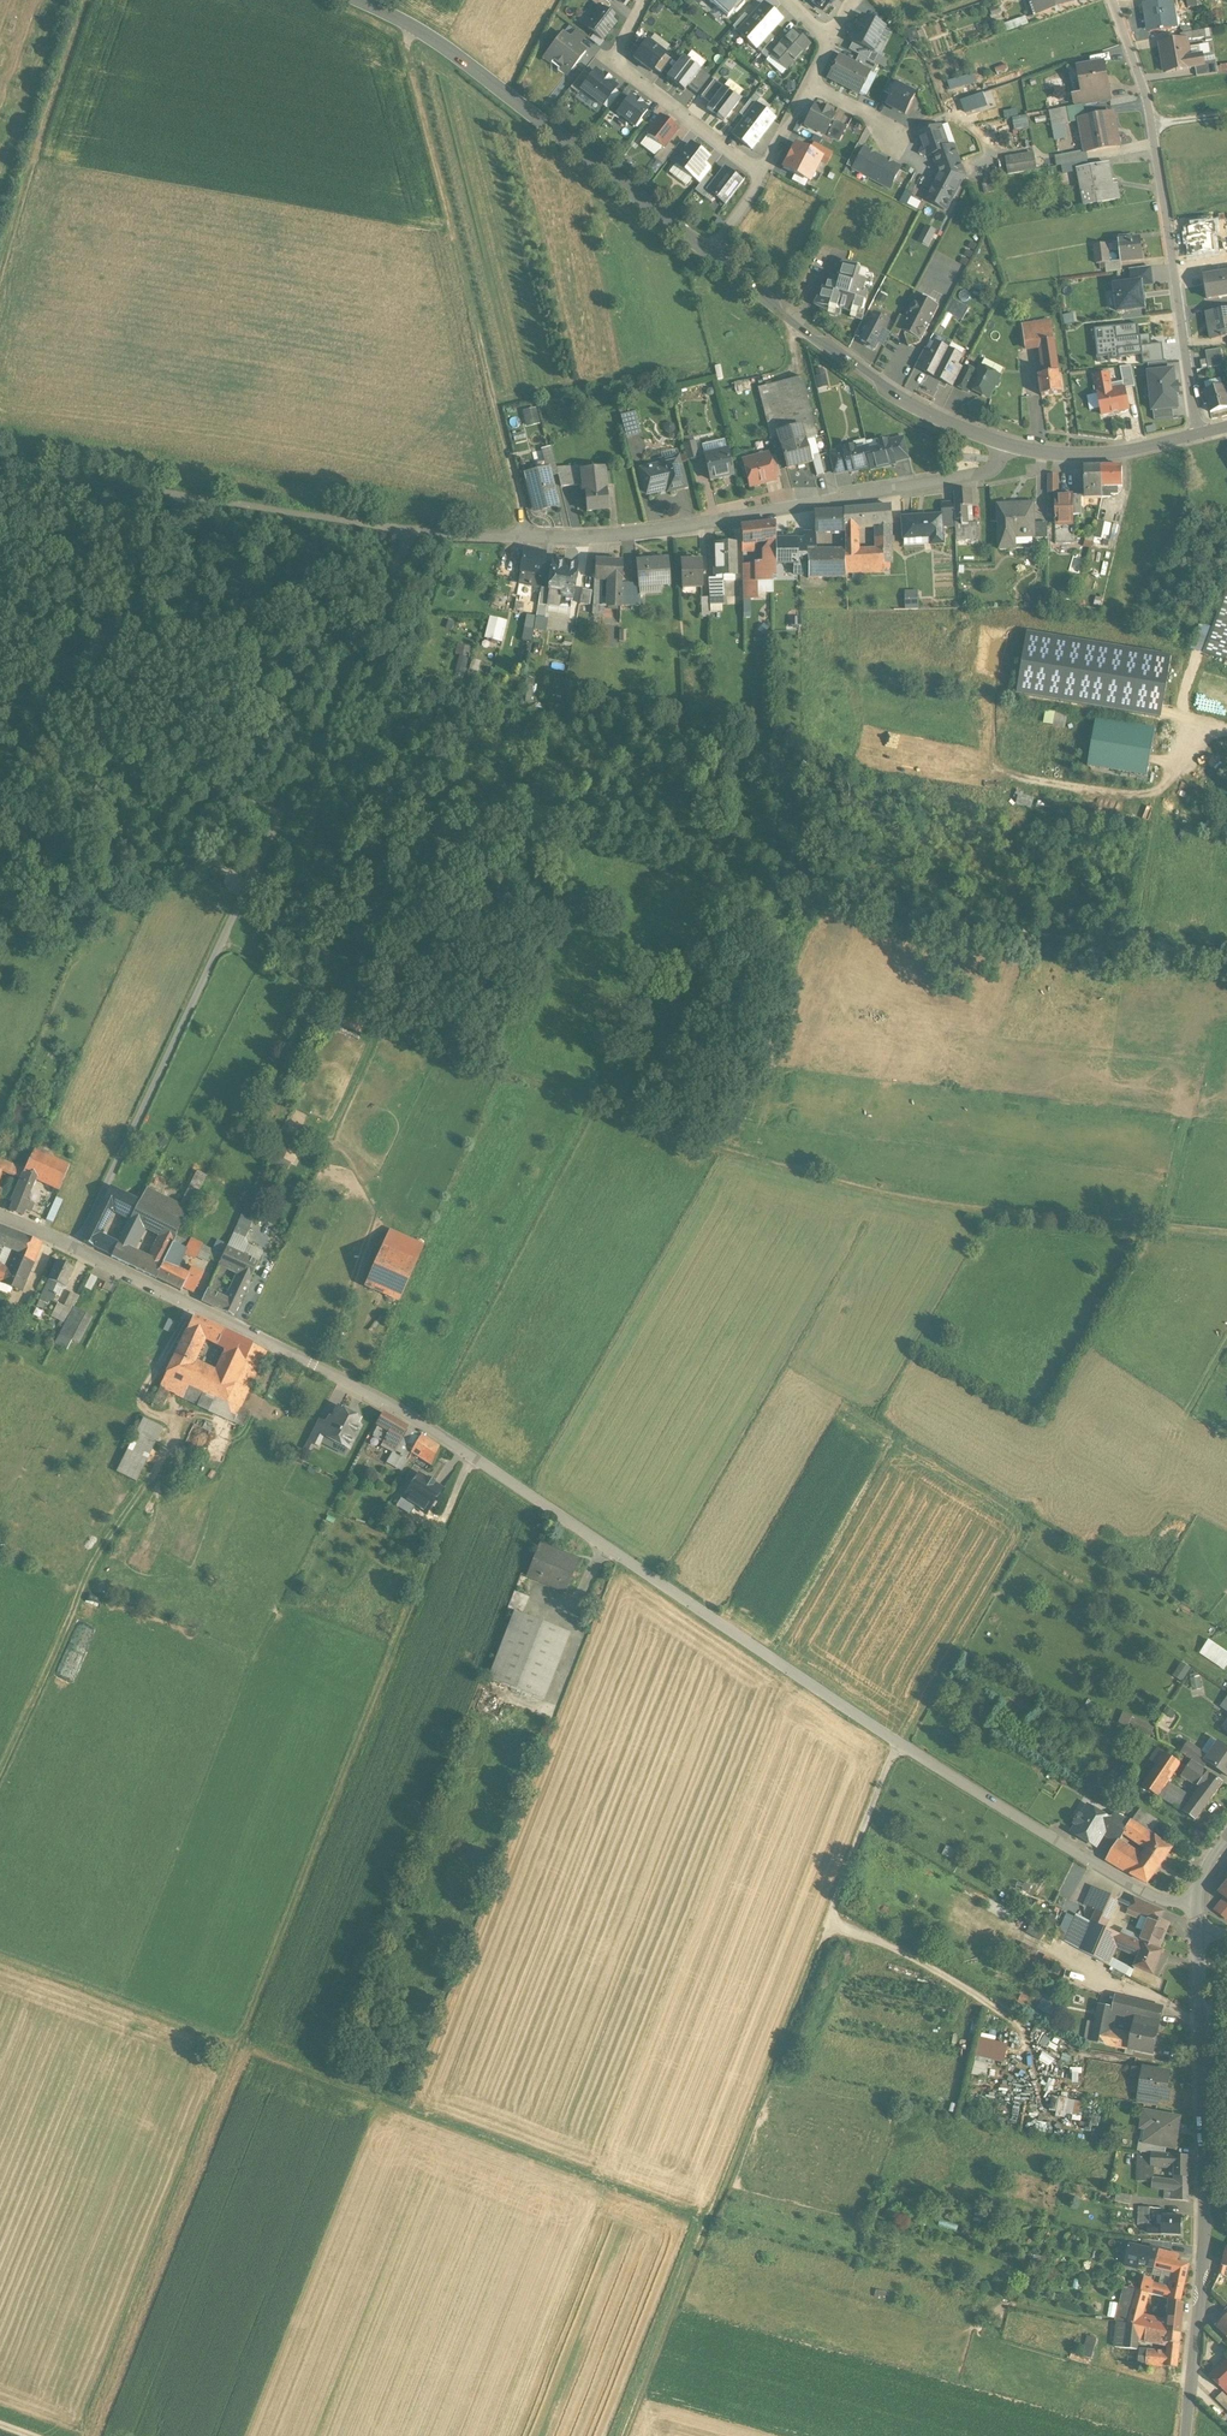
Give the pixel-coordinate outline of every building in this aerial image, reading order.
[(601,0),(588,0),(599,8),(600,8),(605,12),(610,6),(607,4),(607,5),(601,0)] [(745,0),(707,0),(710,2),(728,19),(734,13),(735,14),(744,4),(742,3),(745,0)] [(822,11),(829,3),(830,5),(835,0),(809,0),(822,11)] [(1037,15),(1074,3),(1074,0),(1032,0),(1037,15)] [(1158,1),(1158,3),(1144,5),(1145,17),(1148,16),(1150,32),(1172,29),(1170,9),(1174,9),(1172,0),(1164,0),(1158,1)] [(772,13),(763,6),(750,21),(738,34),(746,41),(772,13)] [(605,12),(600,8),(599,8),(585,27),(602,40),(617,21),(605,12)] [(772,13),(746,41),(755,50),(767,37),(781,21),(772,13)] [(738,34),(750,21),(744,16),(732,29),(738,34)] [(884,29),(861,17),(857,25),(855,25),(852,32),(853,33),(849,42),(852,43),(871,53),(884,29)] [(1026,19),(1005,26),(1007,33),(1028,25),(1026,19)] [(925,36),(921,27),(906,32),(910,42),(925,36)] [(1204,30),(1192,32),(1193,40),(1205,38),(1204,30)] [(776,50),(770,56),(786,71),(809,45),(793,31),(776,50)] [(569,41),(562,35),(547,54),(554,60),(553,61),(562,68),(563,66),(571,72),(585,53),(578,48),(581,44),(572,37),(569,41)] [(773,41),(767,37),(755,50),(761,55),(770,44),(773,41)] [(1188,40),(1174,42),(1174,44),(1160,46),(1161,57),(1163,57),(1166,73),(1188,69),(1187,59),(1185,49),(1189,49),(1188,40)] [(665,56),(647,43),(634,60),(652,74),(654,70),(665,56)] [(871,53),(852,43),(848,51),(858,56),(867,61),(871,53)] [(770,56),(776,50),(770,44),(761,55),(767,60),(770,56)] [(1189,49),(1185,49),(1187,59),(1193,58),(1192,48),(1189,49)] [(671,61),(665,56),(654,70),(660,75),(671,61)] [(867,61),(858,56),(854,65),(869,73),(873,75),(877,66),(867,61)] [(1193,58),(1187,59),(1188,69),(1195,68),(1203,67),(1203,63),(1202,56),(1193,58)] [(854,65),(839,57),(828,79),(858,94),(869,73),(854,65)] [(682,58),(666,79),(683,92),(687,88),(700,71),(682,58)] [(1215,61),(1203,63),(1203,67),(1195,68),(1197,77),(1217,74),(1215,61)] [(1105,63),(1079,68),(1084,93),(1080,93),(1080,95),(1109,90),(1105,63)] [(577,68),(566,82),(572,86),(583,72),(577,68)] [(700,71),(687,88),(696,95),(709,78),(700,71)] [(572,86),(570,89),(577,95),(581,91),(591,78),(583,72),(572,86)] [(591,78),(581,91),(602,107),(616,89),(608,83),(609,82),(603,77),(602,78),(595,73),(591,78)] [(973,74),(948,82),(950,89),(976,82),(973,74)] [(713,81),(700,98),(709,106),(723,89),(713,81)] [(884,94),(890,97),(896,85),(897,84),(891,81),(884,94)] [(915,95),(896,85),(890,97),(886,105),(905,115),(915,95)] [(740,102),(723,89),(709,106),(706,110),(723,123),(740,102)] [(1109,90),(1080,95),(1082,105),(1111,100),(1109,90)] [(620,95),(607,112),(614,118),(617,115),(628,101),(620,95)] [(635,102),(630,98),(628,101),(617,115),(621,119),(618,123),(625,128),(628,124),(634,129),(647,111),(640,106),(641,105),(636,101),(635,102)] [(745,119),(755,106),(749,102),(739,114),(745,119)] [(764,113),(755,106),(745,119),(731,136),(741,143),(764,113)] [(821,108),(820,109),(814,106),(804,125),(805,126),(806,126),(806,128),(811,131),(814,130),(824,135),(834,117),(828,113),(828,112),(821,108)] [(1068,108),(1050,111),(1053,127),(1070,124),(1068,108)] [(844,127),(850,118),(842,112),(836,120),(844,127)] [(764,113),(741,143),(750,151),(774,121),(764,113)] [(1086,118),(1080,119),(1080,121),(1086,153),(1120,147),(1114,113),(1086,118)] [(661,117),(646,136),(662,148),(666,143),(676,130),(661,117)] [(1030,131),(1027,117),(1012,119),(1014,133),(1030,131)] [(828,137),(838,142),(845,129),(834,124),(828,137)] [(1065,124),(1053,127),(1055,140),(1068,138),(1065,124)] [(949,148),(941,127),(919,135),(923,148),(921,154),(927,157),(927,158),(934,155),(938,168),(958,160),(953,146),(949,148)] [(662,148),(653,160),(662,167),(667,160),(675,150),(666,143),(662,148)] [(819,162),(821,159),(809,153),(795,145),(790,154),(789,154),(786,160),(787,161),(783,169),(809,182),(819,162)] [(819,162),(827,166),(832,154),(813,145),(809,153),(821,159),(819,162)] [(675,150),(667,160),(675,166),(686,152),(678,146),(675,150)] [(686,152),(675,166),(675,167),(676,166),(692,178),(691,179),(692,179),(703,165),(707,159),(690,146),(686,152)] [(856,146),(846,166),(853,169),(863,150),(856,146)] [(888,161),(874,154),(873,153),(873,154),(870,152),(863,149),(863,150),(853,169),(852,170),(890,189),(900,170),(899,167),(892,163),(888,162),(889,161),(888,161)] [(1084,152),(1062,156),(1064,165),(1086,161),(1084,152)] [(1034,154),(1006,159),(1009,175),(1036,170),(1034,154)] [(958,160),(938,168),(940,175),(927,200),(946,211),(964,176),(958,160)] [(1086,161),(1064,165),(1066,175),(1077,173),(1077,171),(1087,169),(1086,161)] [(703,165),(692,179),(699,185),(710,171),(703,165)] [(1087,169),(1077,171),(1077,173),(1083,207),(1119,201),(1117,187),(1112,187),(1108,166),(1087,169)] [(742,183),(724,169),(715,180),(707,192),(725,205),(742,183)] [(707,192),(715,180),(708,175),(699,185),(694,192),(702,198),(707,192)] [(900,202),(917,209),(921,201),(910,197),(912,193),(905,189),(900,202)] [(1190,219),(1191,228),(1209,226),(1208,217),(1208,216),(1190,219)] [(928,246),(936,230),(925,225),(917,241),(928,246)] [(1190,247),(1191,257),(1193,257),(1216,254),(1214,236),(1217,236),(1216,226),(1216,225),(1209,226),(1191,228),(1187,228),(1188,239),(1186,239),(1187,247),(1190,247)] [(1120,262),(1143,260),(1141,239),(1126,241),(1125,237),(1118,238),(1120,262)] [(1109,243),(1095,244),(1097,265),(1105,264),(1111,263),(1109,243)] [(1120,262),(1111,263),(1105,264),(1106,273),(1121,272),(1120,262)] [(862,269),(844,264),(840,278),(832,278),(828,290),(824,289),(815,306),(829,313),(829,314),(836,316),(838,309),(854,313),(852,320),(857,321),(858,315),(863,316),(868,294),(864,293),(866,283),(872,285),(874,279),(868,277),(869,273),(861,271),(862,269)] [(1141,284),(1141,287),(1152,285),(1150,268),(1129,271),(1131,285),(1141,284)] [(1204,278),(1207,300),(1219,298),(1218,295),(1226,293),(1226,278),(1226,275),(1204,278)] [(1131,285),(1115,287),(1119,313),(1144,310),(1141,287),(1141,284),(1131,285)] [(906,320),(901,331),(906,334),(905,335),(909,347),(920,343),(939,307),(918,296),(906,320)] [(951,299),(940,326),(946,328),(951,316),(963,321),(969,307),(951,299)] [(1207,315),(1211,341),(1226,338),(1226,311),(1207,315)] [(876,319),(872,320),(871,322),(862,340),(862,341),(869,345),(868,347),(874,350),(889,322),(877,316),(876,319)] [(900,316),(891,334),(898,337),(901,331),(906,320),(900,316)] [(865,318),(855,336),(862,340),(871,322),(865,318)] [(1051,321),(1032,324),(1033,329),(1023,331),(1026,350),(1042,347),(1046,376),(1059,374),(1051,321)] [(1097,358),(1097,360),(1109,358),(1109,362),(1120,361),(1120,358),(1143,356),(1142,347),(1141,337),(1140,337),(1138,325),(1105,329),(1107,343),(1096,344),(1098,357),(1097,358)] [(1143,356),(1144,366),(1148,365),(1164,363),(1162,344),(1142,347),(1143,356)] [(923,370),(922,371),(935,378),(949,351),(936,345),(932,353),(923,370)] [(925,349),(916,367),(923,370),(932,353),(925,349)] [(1221,350),(1206,352),(1207,361),(1208,369),(1224,367),(1221,350)] [(949,351),(935,378),(947,384),(947,383),(956,365),(960,357),(949,351)] [(1149,375),(1168,373),(1167,363),(1164,363),(1148,365),(1149,375)] [(956,365),(947,383),(954,387),(963,369),(956,365)] [(963,369),(954,387),(968,394),(970,389),(969,389),(977,374),(964,367),(963,369)] [(999,379),(980,368),(977,374),(969,389),(970,389),(989,399),(994,389),(998,389),(1000,384),(998,382),(999,379)] [(1125,391),(1135,389),(1131,368),(1121,369),(1125,391)] [(1168,373),(1149,375),(1153,412),(1173,410),(1177,409),(1176,396),(1179,395),(1178,387),(1175,387),(1173,372),(1168,373)] [(814,377),(817,388),(828,386),(826,374),(814,377)] [(1046,376),(1039,377),(1042,398),(1062,395),(1059,374),(1046,376)] [(1212,377),(1215,389),(1223,387),(1220,375),(1212,377)] [(1108,376),(1095,378),(1099,395),(1111,393),(1108,376)] [(802,378),(777,385),(786,420),(779,422),(781,432),(802,426),(805,440),(806,440),(818,437),(802,378)] [(921,386),(926,393),(933,387),(929,381),(921,386)] [(777,385),(757,390),(766,425),(779,422),(786,420),(777,385)] [(1226,409),(1226,402),(1223,387),(1215,389),(1205,392),(1210,414),(1226,409)] [(1111,393),(1099,395),(1103,416),(1128,412),(1124,391),(1111,393)] [(1173,410),(1153,412),(1155,421),(1174,419),(1173,410)] [(618,416),(624,438),(639,434),(633,412),(618,416)] [(536,414),(524,416),(528,431),(540,429),(536,414)] [(779,422),(766,425),(770,440),(779,438),(783,437),(781,432),(779,422)] [(802,426),(781,432),(783,437),(779,438),(781,446),(805,440),(802,426)] [(905,439),(889,442),(894,463),(909,459),(905,439)] [(805,440),(781,446),(787,469),(811,463),(806,440),(805,440)] [(869,452),(868,452),(872,467),(872,470),(894,464),(894,463),(889,442),(878,445),(879,449),(869,452)] [(698,459),(694,443),(683,446),(687,462),(698,459)] [(855,448),(845,450),(850,471),(850,473),(872,467),(868,452),(869,452),(868,449),(857,452),(855,448)] [(551,449),(543,451),(547,469),(550,469),(555,467),(551,449)] [(845,450),(829,454),(834,474),(850,471),(845,450)] [(543,451),(533,454),(537,472),(547,469),(543,451)] [(726,451),(706,457),(712,482),(733,477),(726,451)] [(818,454),(811,456),(816,477),(824,475),(818,454)] [(678,457),(659,462),(660,467),(640,472),(646,495),(666,489),(667,493),(686,488),(678,457)] [(780,478),(775,457),(769,458),(775,479),(780,478)] [(769,458),(754,462),(755,465),(746,468),(751,488),(760,486),(761,487),(767,485),(766,482),(775,479),(769,458)] [(582,467),(556,468),(557,475),(560,488),(582,487),(581,476),(582,476),(582,472),(582,467)] [(1122,468),(1102,469),(1102,489),(1118,489),(1122,489),(1122,468)] [(537,472),(525,475),(530,496),(532,495),(537,512),(559,507),(551,476),(550,469),(547,469),(537,472)] [(1102,469),(1084,469),(1085,499),(1102,498),(1103,497),(1102,489),(1102,469)] [(604,471),(582,472),(582,476),(581,476),(582,487),(582,493),(584,493),(584,492),(606,490),(606,487),(605,474),(604,474),(604,471)] [(1059,477),(1048,476),(1048,493),(1055,494),(1055,491),(1059,491),(1059,477)] [(1118,489),(1102,489),(1103,497),(1102,498),(1111,498),(1111,496),(1118,495),(1118,489)] [(606,490),(584,492),(584,493),(585,514),(597,513),(597,511),(608,510),(606,490)] [(971,492),(956,493),(957,522),(968,521),(967,508),(972,508),(971,492)] [(1074,497),(1055,497),(1056,527),(1074,526),(1074,516),(1074,497)] [(954,505),(943,506),(943,517),(944,530),(956,529),(955,522),(954,505)] [(1035,510),(1008,510),(1008,506),(999,506),(1001,551),(1016,551),(1016,537),(1036,536),(1035,525),(1035,510)] [(891,508),(845,512),(846,528),(857,527),(876,525),(877,529),(892,528),(893,528),(891,508)] [(845,512),(813,513),(814,518),(814,519),(814,531),(815,530),(815,534),(815,535),(846,534),(846,528),(845,512)] [(943,517),(919,518),(904,519),(905,541),(932,540),(933,546),(945,546),(944,530),(943,517)] [(957,522),(955,522),(956,529),(956,541),(969,541),(968,525),(968,521),(957,522)] [(1114,526),(1097,523),(1094,538),(1110,541),(1112,533),(1114,526)] [(1048,524),(1035,525),(1036,536),(1036,540),(1048,540),(1048,524)] [(774,525),(759,527),(760,538),(767,538),(774,537),(774,525)] [(977,525),(968,525),(969,541),(977,540),(977,525)] [(1074,526),(1056,527),(1056,545),(1074,545),(1074,526)] [(759,527),(742,529),(742,545),(741,545),(741,554),(753,554),(753,545),(759,544),(761,542),(760,538),(759,527)] [(857,527),(846,528),(846,534),(847,553),(858,553),(857,527)] [(892,528),(877,529),(877,539),(878,542),(879,552),(885,552),(885,553),(892,553),(892,528)] [(1119,534),(1112,533),(1110,541),(1109,545),(1116,547),(1119,534)] [(797,541),(774,542),(775,566),(792,565),(793,577),(806,577),(805,554),(815,553),(815,535),(815,534),(803,534),(803,538),(797,539),(797,541)] [(1036,536),(1016,537),(1016,551),(1036,550),(1036,540),(1036,536)] [(774,537),(767,538),(767,547),(762,553),(762,566),(755,566),(755,583),(771,583),(772,583),(772,578),(775,578),(775,572),(775,566),(774,560),(774,542),(774,537)] [(723,545),(715,545),(715,577),(724,577),(724,574),(735,574),(734,544),(723,545)] [(546,555),(525,550),(520,580),(529,581),(530,581),(532,575),(535,560),(544,562),(546,555)] [(815,553),(805,554),(806,577),(807,580),(847,579),(847,575),(846,553),(846,552),(815,553)] [(847,553),(846,553),(847,575),(885,574),(885,564),(885,553),(885,552),(879,552),(858,553),(847,553)] [(544,562),(535,560),(532,575),(539,576),(539,580),(542,580),(544,562)] [(667,562),(635,565),(637,586),(638,586),(639,590),(669,588),(667,562)] [(576,567),(552,563),(548,592),(549,592),(561,594),(560,598),(572,600),(575,578),(576,567)] [(621,564),(594,563),(594,580),(598,580),(607,581),(620,581),(621,564)] [(700,564),(682,565),(682,591),(700,591),(700,564)] [(755,566),(741,566),(742,602),(756,602),(756,595),(771,594),(771,587),(771,583),(755,583),(755,566)] [(530,588),(528,599),(539,601),(540,591),(542,580),(539,580),(539,576),(532,575),(530,581),(529,581),(529,587),(530,588)] [(720,580),(707,581),(709,600),(721,600),(720,580)] [(620,581),(607,581),(606,599),(609,599),(619,600),(620,581)] [(628,582),(620,581),(619,600),(619,609),(630,609),(630,603),(629,588),(629,587),(628,582)] [(637,586),(629,587),(629,588),(630,603),(639,602),(639,590),(638,586),(637,586)] [(539,601),(538,607),(545,608),(546,608),(548,598),(549,592),(548,592),(540,591),(539,601)] [(549,592),(548,598),(551,599),(549,608),(570,611),(572,600),(560,598),(561,594),(549,592)] [(1205,654),(1226,662),(1226,592),(1205,654)] [(591,594),(581,593),(579,601),(578,606),(589,608),(591,594)] [(597,599),(597,596),(593,595),(592,604),(594,604),(594,608),(601,608),(601,599),(597,599)] [(920,596),(912,596),(913,611),(921,610),(920,596)] [(606,599),(601,599),(601,608),(609,608),(609,599),(606,599)] [(619,609),(619,600),(609,599),(609,608),(619,609)] [(709,600),(700,601),(701,620),(710,620),(709,608),(709,600)] [(721,600),(709,600),(709,608),(721,608),(721,600)] [(545,608),(538,607),(536,617),(544,618),(545,608)] [(544,618),(536,617),(536,618),(533,632),(546,633),(548,618),(544,618)] [(485,640),(503,644),(508,623),(490,619),(485,640)] [(522,629),(521,640),(530,641),(532,630),(522,629)] [(1028,632),(1018,695),(1160,719),(1171,656),(1028,632)] [(1044,710),(1042,724),(1065,727),(1067,713),(1044,710)] [(1156,732),(1098,720),(1089,765),(1147,777),(1156,732)] [(296,1133),(286,1129),(268,1164),(286,1174),(291,1162),(284,1158),(296,1133)] [(39,1140),(34,1152),(49,1158),(54,1146),(39,1140)] [(24,1170),(23,1173),(32,1177),(36,1178),(35,1179),(59,1189),(69,1167),(49,1158),(34,1152),(24,1170)] [(3,1162),(0,1170),(0,1172),(20,1180),(23,1173),(24,1170),(3,1162)] [(17,1187),(11,1201),(14,1202),(10,1211),(22,1216),(25,1210),(30,1213),(33,1205),(25,1202),(35,1179),(36,1178),(32,1177),(23,1173),(20,1180),(17,1187)] [(176,1207),(187,1212),(203,1180),(192,1175),(176,1207)] [(0,1193),(0,1198),(8,1201),(9,1199),(11,1201),(17,1187),(5,1181),(0,1193)] [(138,1202),(109,1188),(102,1203),(112,1207),(126,1214),(131,1217),(138,1202)] [(144,1191),(138,1202),(173,1219),(182,1224),(187,1212),(176,1207),(144,1191)] [(11,1201),(9,1199),(8,1201),(4,1209),(10,1211),(14,1202),(11,1201)] [(173,1219),(138,1202),(131,1217),(130,1219),(144,1226),(163,1235),(164,1236),(173,1219)] [(112,1207),(102,1203),(97,1213),(107,1218),(112,1207)] [(187,1212),(182,1224),(180,1226),(188,1230),(195,1217),(187,1212)] [(107,1218),(97,1213),(88,1232),(98,1237),(107,1218)] [(130,1219),(131,1217),(126,1214),(123,1220),(128,1223),(130,1219)] [(263,1221),(251,1216),(242,1237),(255,1243),(263,1221)] [(122,1234),(117,1246),(128,1251),(139,1228),(142,1230),(144,1226),(130,1219),(128,1223),(122,1234)] [(182,1224),(173,1219),(164,1236),(173,1240),(175,1238),(178,1232),(180,1226),(182,1224)] [(0,1227),(0,1257),(3,1250),(7,1241),(20,1247),(25,1237),(17,1233),(0,1227)] [(389,1230),(381,1247),(416,1263),(424,1245),(389,1230)] [(98,1237),(88,1232),(84,1242),(107,1254),(113,1244),(112,1244),(98,1237)] [(117,1232),(112,1244),(113,1244),(117,1246),(122,1234),(117,1232)] [(187,1236),(178,1232),(175,1238),(184,1242),(187,1236)] [(164,1236),(163,1235),(160,1241),(171,1246),(173,1241),(173,1240),(164,1236)] [(30,1252),(22,1269),(28,1273),(31,1274),(44,1245),(25,1237),(20,1247),(30,1252)] [(184,1242),(175,1238),(173,1240),(173,1241),(174,1241),(172,1244),(186,1250),(184,1254),(190,1256),(191,1255),(195,1257),(200,1246),(192,1243),(191,1245),(184,1242)] [(7,1241),(3,1250),(16,1255),(20,1247),(7,1241)] [(171,1246),(160,1241),(149,1261),(161,1266),(171,1246)] [(113,1244),(107,1254),(112,1256),(117,1246),(113,1244)] [(172,1244),(163,1264),(176,1271),(184,1254),(186,1250),(172,1244)] [(128,1251),(117,1246),(112,1256),(111,1257),(128,1265),(133,1253),(128,1251)] [(213,1252),(200,1246),(195,1257),(209,1263),(210,1260),(213,1252)] [(30,1252),(20,1247),(16,1255),(11,1265),(22,1269),(30,1252)] [(251,1247),(246,1258),(254,1262),(259,1251),(251,1247)] [(381,1247),(365,1284),(400,1300),(416,1263),(381,1247)] [(246,1258),(226,1248),(222,1256),(219,1264),(219,1265),(224,1267),(239,1274),(240,1273),(250,1278),(257,1263),(254,1262),(246,1258)] [(222,1256),(213,1252),(210,1260),(219,1265),(219,1264),(222,1256)] [(149,1261),(133,1253),(128,1265),(156,1278),(161,1267),(161,1266),(149,1261)] [(73,1270),(57,1263),(49,1280),(58,1285),(64,1288),(73,1270)] [(176,1271),(163,1264),(161,1267),(156,1278),(181,1291),(183,1288),(188,1277),(187,1276),(176,1271)] [(11,1265),(8,1272),(16,1275),(10,1289),(21,1293),(31,1274),(28,1273),(25,1279),(19,1276),(22,1269),(11,1265)] [(10,1289),(16,1275),(8,1272),(0,1268),(0,1284),(10,1289)] [(28,1273),(22,1269),(19,1276),(25,1279),(28,1273)] [(203,1275),(191,1269),(187,1276),(188,1277),(183,1288),(194,1293),(203,1275)] [(216,1271),(210,1282),(214,1284),(219,1272),(216,1271)] [(250,1278),(240,1273),(239,1274),(235,1284),(245,1289),(250,1278)] [(91,1275),(84,1288),(91,1291),(97,1278),(91,1275)] [(58,1285),(49,1280),(41,1297),(50,1301),(58,1285)] [(210,1282),(206,1292),(210,1294),(214,1284),(210,1282)] [(245,1289),(235,1284),(227,1302),(237,1306),(245,1289)] [(64,1288),(58,1285),(50,1301),(57,1304),(64,1288)] [(206,1292),(202,1301),(208,1304),(212,1295),(210,1294),(206,1292)] [(63,1328),(69,1317),(73,1308),(78,1297),(71,1293),(64,1307),(59,1304),(51,1317),(60,1322),(58,1325),(63,1328)] [(227,1302),(212,1295),(208,1304),(233,1316),(237,1306),(227,1302)] [(50,1301),(41,1297),(37,1306),(46,1310),(50,1301)] [(87,1317),(74,1310),(75,1309),(73,1308),(69,1317),(63,1328),(59,1336),(71,1342),(74,1343),(87,1317)] [(223,1331),(194,1316),(175,1354),(193,1363),(206,1336),(218,1342),(223,1331)] [(252,1344),(223,1331),(218,1342),(216,1345),(226,1349),(215,1373),(216,1373),(206,1394),(213,1397),(225,1403),(252,1345),(252,1344)] [(71,1342),(59,1336),(54,1345),(66,1351),(71,1342)] [(252,1344),(252,1345),(225,1403),(239,1409),(241,1407),(266,1351),(252,1344)] [(193,1363),(175,1354),(165,1375),(197,1390),(207,1369),(193,1363)] [(207,1369),(197,1390),(206,1394),(216,1373),(215,1373),(207,1369)] [(197,1390),(165,1375),(159,1386),(170,1392),(191,1403),(197,1390)] [(170,1392),(159,1386),(151,1402),(162,1406),(170,1392)] [(206,1394),(197,1390),(191,1403),(207,1411),(213,1397),(206,1394)] [(225,1403),(213,1397),(207,1411),(233,1423),(239,1409),(225,1403)] [(239,1409),(233,1423),(242,1427),(250,1411),(241,1407),(239,1409)] [(358,1419),(340,1410),(336,1419),(331,1421),(329,1424),(326,1423),(323,1430),(325,1432),(336,1438),(335,1440),(337,1441),(338,1444),(344,1447),(347,1446),(349,1447),(359,1427),(355,1425),(358,1419)] [(407,1427),(384,1414),(379,1424),(391,1432),(401,1437),(402,1435),(407,1427)] [(163,1428),(144,1418),(117,1472),(136,1482),(163,1428)] [(319,1419),(308,1441),(318,1446),(325,1432),(323,1430),(326,1423),(319,1419)] [(407,1427),(402,1435),(409,1439),(413,1431),(407,1427)] [(421,1436),(413,1431),(409,1439),(413,1442),(417,1444),(421,1436)] [(401,1437),(391,1432),(387,1439),(397,1444),(399,1441),(401,1437)] [(401,1437),(399,1441),(410,1448),(413,1442),(409,1439),(402,1435),(401,1437)] [(417,1444),(412,1453),(419,1458),(429,1441),(421,1436),(417,1444)] [(387,1439),(383,1447),(393,1453),(397,1444),(387,1439)] [(439,1448),(429,1441),(419,1458),(431,1466),(439,1448)] [(410,1448),(404,1459),(408,1461),(412,1453),(417,1444),(413,1442),(410,1448)] [(413,1471),(401,1464),(398,1463),(392,1473),(408,1481),(413,1471)] [(427,1481),(419,1475),(404,1497),(426,1511),(441,1489),(432,1484),(433,1483),(428,1480),(427,1481)] [(557,1553),(540,1546),(528,1578),(565,1592),(576,1563),(556,1555),(557,1553)] [(530,1598),(514,1592),(506,1610),(514,1613),(514,1612),(523,1616),(530,1598)] [(523,1616),(514,1612),(514,1613),(488,1680),(543,1701),(570,1634),(523,1616)] [(1221,1629),(1212,1623),(1211,1624),(1206,1621),(1203,1626),(1209,1629),(1207,1632),(1216,1637),(1221,1629)] [(1210,1642),(1201,1654),(1224,1670),(1226,1666),(1226,1654),(1210,1642)] [(1180,1661),(1172,1675),(1182,1681),(1190,1667),(1180,1661)] [(1190,1677),(1191,1689),(1200,1688),(1200,1676),(1190,1677)] [(1125,1725),(1131,1715),(1124,1712),(1119,1722),(1125,1725)] [(1160,1739),(1143,1731),(1140,1738),(1160,1749),(1160,1739)] [(1210,1757),(1189,1743),(1181,1754),(1203,1769),(1208,1762),(1207,1762),(1210,1757)] [(1220,1744),(1210,1757),(1207,1762),(1208,1762),(1226,1776),(1226,1749),(1220,1744)] [(1147,1762),(1156,1768),(1166,1754),(1156,1748),(1147,1762)] [(1187,1767),(1166,1754),(1156,1768),(1143,1787),(1157,1796),(1163,1789),(1175,1770),(1183,1775),(1187,1767)] [(1213,1776),(1190,1761),(1187,1767),(1183,1775),(1203,1789),(1213,1776)] [(1203,1789),(1196,1798),(1206,1806),(1223,1783),(1213,1776),(1203,1789)] [(1179,1800),(1163,1789),(1157,1796),(1160,1798),(1185,1814),(1191,1805),(1188,1803),(1179,1800)] [(1191,1805),(1185,1814),(1195,1821),(1206,1806),(1196,1798),(1191,1805)] [(1111,1820),(1088,1806),(1081,1818),(1078,1818),(1076,1821),(1077,1825),(1073,1833),(1080,1837),(1084,1837),(1087,1839),(1088,1842),(1096,1847),(1103,1835),(1105,1836),(1114,1821),(1111,1820)] [(1140,1807),(1131,1821),(1141,1827),(1152,1835),(1161,1822),(1140,1807)] [(1131,1821),(1115,1813),(1111,1820),(1114,1821),(1105,1836),(1117,1843),(1119,1839),(1124,1832),(1131,1821)] [(1141,1827),(1131,1821),(1124,1832),(1133,1838),(1141,1827)] [(1152,1835),(1141,1827),(1133,1838),(1152,1852),(1151,1854),(1153,1855),(1163,1842),(1161,1840),(1160,1842),(1152,1835)] [(1149,1860),(1119,1839),(1117,1843),(1106,1860),(1147,1884),(1159,1867),(1149,1860)] [(1153,1855),(1149,1860),(1159,1867),(1172,1849),(1163,1842),(1153,1855)] [(1192,1855),(1187,1852),(1183,1857),(1189,1861),(1192,1855)] [(1092,1888),(1084,1904),(1092,1908),(1100,1892),(1092,1888)] [(1118,1900),(1100,1892),(1092,1908),(1097,1910),(1091,1923),(1093,1924),(1093,1923),(1104,1928),(1118,1900)] [(1150,1905),(1133,1897),(1130,1905),(1129,1908),(1142,1914),(1145,1916),(1158,1921),(1159,1920),(1162,1911),(1150,1906),(1150,1905)] [(1225,1898),(1215,1911),(1226,1921),(1226,1900),(1225,1898)] [(1142,1914),(1129,1908),(1127,1913),(1140,1919),(1142,1914)] [(1158,1921),(1145,1916),(1144,1918),(1148,1920),(1142,1935),(1140,1942),(1158,1950),(1168,1924),(1159,1920),(1158,1921)] [(1091,1923),(1078,1917),(1070,1934),(1067,1943),(1081,1951),(1093,1924),(1091,1923)] [(1104,1928),(1093,1923),(1093,1924),(1081,1951),(1108,1965),(1111,1958),(1116,1946),(1121,1935),(1104,1928)] [(1070,1934),(1062,1929),(1058,1937),(1067,1943),(1070,1934)] [(1158,1950),(1140,1942),(1124,1935),(1123,1936),(1121,1935),(1116,1946),(1138,1957),(1134,1967),(1152,1975),(1162,1951),(1158,1950)] [(1133,1970),(1111,1958),(1108,1965),(1130,1978),(1133,1970)] [(1072,1985),(1094,1990),(1096,1975),(1074,1971),(1072,1985)] [(1047,1995),(1038,2006),(1047,2014),(1056,2003),(1047,1995)] [(1132,2000),(1125,1998),(1115,1996),(1112,2007),(1113,2007),(1112,2013),(1136,2018),(1139,2002),(1132,2000)] [(1148,2004),(1139,2002),(1136,2018),(1145,2020),(1148,2004)] [(1162,2007),(1148,2004),(1145,2020),(1159,2023),(1162,2007)] [(1112,2007),(1098,2005),(1093,2035),(1092,2042),(1106,2045),(1108,2033),(1110,2025),(1112,2013),(1113,2007),(1112,2007)] [(1145,2020),(1136,2018),(1132,2038),(1129,2050),(1132,2050),(1153,2054),(1159,2023),(1145,2020)] [(1113,2034),(1108,2033),(1106,2045),(1126,2049),(1129,2050),(1132,2038),(1113,2034)] [(993,2049),(994,2037),(981,2035),(979,2048),(993,2049)] [(986,2077),(988,2058),(974,2057),(972,2075),(986,2077)] [(1169,2074),(1143,2070),(1138,2096),(1158,2099),(1168,2101),(1170,2089),(1167,2088),(1169,2074)] [(1052,2096),(1049,2113),(1064,2116),(1064,2112),(1077,2115),(1080,2101),(1052,2096)] [(1158,2099),(1138,2096),(1137,2103),(1156,2107),(1158,2099)] [(1179,2118),(1144,2112),(1141,2129),(1146,2130),(1144,2142),(1144,2143),(1166,2147),(1174,2148),(1179,2118)] [(1144,2143),(1144,2142),(1138,2140),(1136,2152),(1151,2154),(1165,2155),(1166,2147),(1144,2143)] [(1152,2181),(1151,2167),(1151,2154),(1136,2152),(1134,2180),(1152,2181)] [(1165,2155),(1151,2154),(1151,2167),(1167,2167),(1178,2168),(1187,2168),(1187,2156),(1165,2155)] [(1178,2168),(1167,2167),(1167,2175),(1177,2176),(1178,2168)] [(1187,2168),(1178,2168),(1177,2176),(1176,2184),(1166,2182),(1159,2182),(1156,2181),(1152,2181),(1152,2182),(1152,2188),(1172,2190),(1171,2200),(1188,2202),(1187,2168)] [(1149,2226),(1149,2225),(1148,2212),(1138,2212),(1138,2226),(1149,2226)] [(1181,2217),(1162,2216),(1161,2225),(1161,2234),(1180,2235),(1181,2217)] [(1161,2234),(1161,2225),(1149,2225),(1149,2226),(1148,2234),(1161,2234)] [(1159,2250),(1130,2243),(1124,2266),(1137,2269),(1137,2266),(1155,2269),(1157,2258),(1159,2250)] [(1177,2255),(1159,2250),(1157,2258),(1175,2262),(1177,2255)] [(1056,2268),(1059,2256),(1044,2252),(1043,2257),(1038,2255),(1036,2262),(1056,2268)] [(1175,2262),(1157,2258),(1155,2269),(1163,2271),(1186,2276),(1189,2265),(1175,2262)] [(1186,2276),(1163,2271),(1159,2286),(1152,2284),(1149,2294),(1170,2300),(1181,2302),(1186,2276)] [(1220,2274),(1212,2290),(1220,2296),(1221,2296),(1222,2298),(1226,2293),(1226,2292),(1226,2291),(1226,2277),(1220,2274)] [(1144,2278),(1141,2292),(1148,2294),(1149,2294),(1152,2284),(1151,2283),(1151,2280),(1144,2278)] [(887,2290),(875,2287),(873,2297),(885,2300),(887,2290)] [(1126,2288),(1117,2321),(1127,2324),(1139,2327),(1142,2316),(1146,2300),(1148,2294),(1141,2292),(1126,2288)] [(1149,2294),(1148,2294),(1146,2300),(1169,2306),(1170,2300),(1149,2294)] [(1181,2302),(1170,2300),(1169,2306),(1168,2316),(1182,2317),(1183,2303),(1181,2302)] [(1223,2314),(1226,2317),(1217,2326),(1226,2335),(1226,2310),(1223,2314)] [(1182,2317),(1168,2316),(1168,2322),(1166,2333),(1167,2333),(1167,2332),(1180,2334),(1182,2317)] [(1168,2322),(1144,2317),(1142,2327),(1146,2328),(1166,2333),(1168,2322)] [(1125,2349),(1127,2324),(1117,2321),(1111,2321),(1108,2347),(1125,2349)] [(1137,2340),(1139,2327),(1127,2324),(1125,2349),(1136,2350),(1137,2340)] [(1142,2327),(1139,2327),(1137,2340),(1144,2341),(1146,2328),(1142,2327)] [(1166,2333),(1146,2328),(1144,2341),(1165,2343),(1166,2333)] [(1180,2334),(1167,2332),(1167,2333),(1166,2333),(1165,2343),(1179,2345),(1180,2334)] [(1098,2338),(1086,2334),(1080,2355),(1092,2359),(1098,2338)] [(1179,2345),(1165,2343),(1164,2352),(1178,2353),(1179,2345)] [(1177,2370),(1178,2353),(1164,2352),(1147,2350),(1147,2355),(1140,2354),(1139,2367),(1177,2370)] [(1226,2359),(1210,2375),(1225,2390),(1226,2388),(1226,2360),(1226,2359)] [(1222,2392),(1216,2399),(1226,2410),(1226,2397),(1222,2392)]
